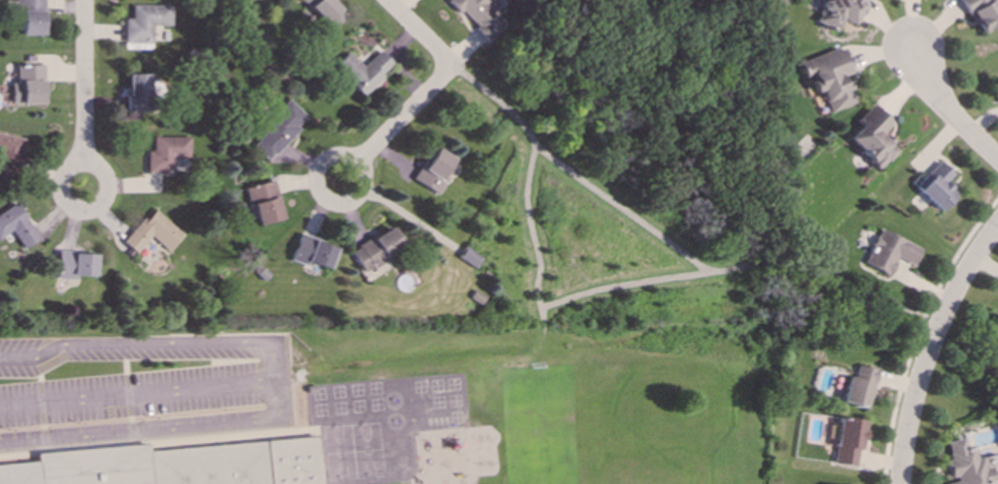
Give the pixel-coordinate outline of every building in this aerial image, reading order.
[(16,10),(22,11),(22,35),(45,36),(45,0),(17,0),(16,10)] [(333,0),(305,0),(333,30),(348,16),(333,0)] [(508,24),(490,4),(488,6),(482,0),(451,0),(489,42),(508,24)] [(813,21),(835,32),(842,19),(853,26),(867,0),(825,0),(813,21)] [(979,34),(997,23),(997,9),(993,0),(959,0),(979,34)] [(126,19),(126,42),(154,43),(154,26),(173,27),(173,6),(134,5),(133,19),(126,19)] [(802,61),(813,95),(822,92),(828,113),(855,104),(846,77),(853,75),(844,47),(802,61)] [(396,66),(382,51),(365,67),(350,52),(335,67),(363,97),(396,66)] [(45,66),(18,65),(18,84),(12,84),(12,104),(45,104),(45,66)] [(129,74),(129,112),(151,111),(150,74),(129,74)] [(249,143),(269,161),(309,119),(290,101),(249,143)] [(893,124),(874,104),(857,121),(862,126),(849,140),(879,170),(899,151),(882,134),(893,124)] [(0,134),(0,169),(20,173),(27,140),(0,134)] [(155,152),(149,152),(149,173),(175,174),(175,158),(191,158),(191,137),(155,137),(155,152)] [(455,159),(435,146),(414,179),(439,195),(450,178),(445,175),(455,159)] [(916,188),(941,211),(959,193),(948,182),(954,175),(941,162),(916,188)] [(246,188),(258,226),(284,218),(273,180),(246,188)] [(41,239),(17,203),(0,214),(0,239),(13,231),(25,249),(41,239)] [(125,244),(138,254),(152,237),(171,252),(185,234),(153,209),(125,244)] [(364,273),(405,249),(392,227),(351,251),(364,273)] [(922,249),(881,229),(865,264),(890,276),(898,258),(913,265),(922,249)] [(336,247),(300,235),(291,260),(311,267),(312,264),(329,269),(336,247)] [(459,258),(474,268),(481,257),(465,247),(459,258)] [(98,253),(59,252),(59,279),(80,280),(80,276),(98,276),(98,253)] [(874,369),(856,366),(853,379),(846,377),(841,403),(866,408),(874,369)] [(856,467),(862,421),(837,418),(832,464),(856,467)] [(315,436),(319,483),(0,483),(0,465),(38,461),(37,452),(148,442),(149,452),(315,436)] [(986,467),(981,468),(979,457),(972,458),(970,445),(961,447),(960,439),(943,442),(946,460),(942,461),(946,482),(939,483),(990,483),(986,467)]
